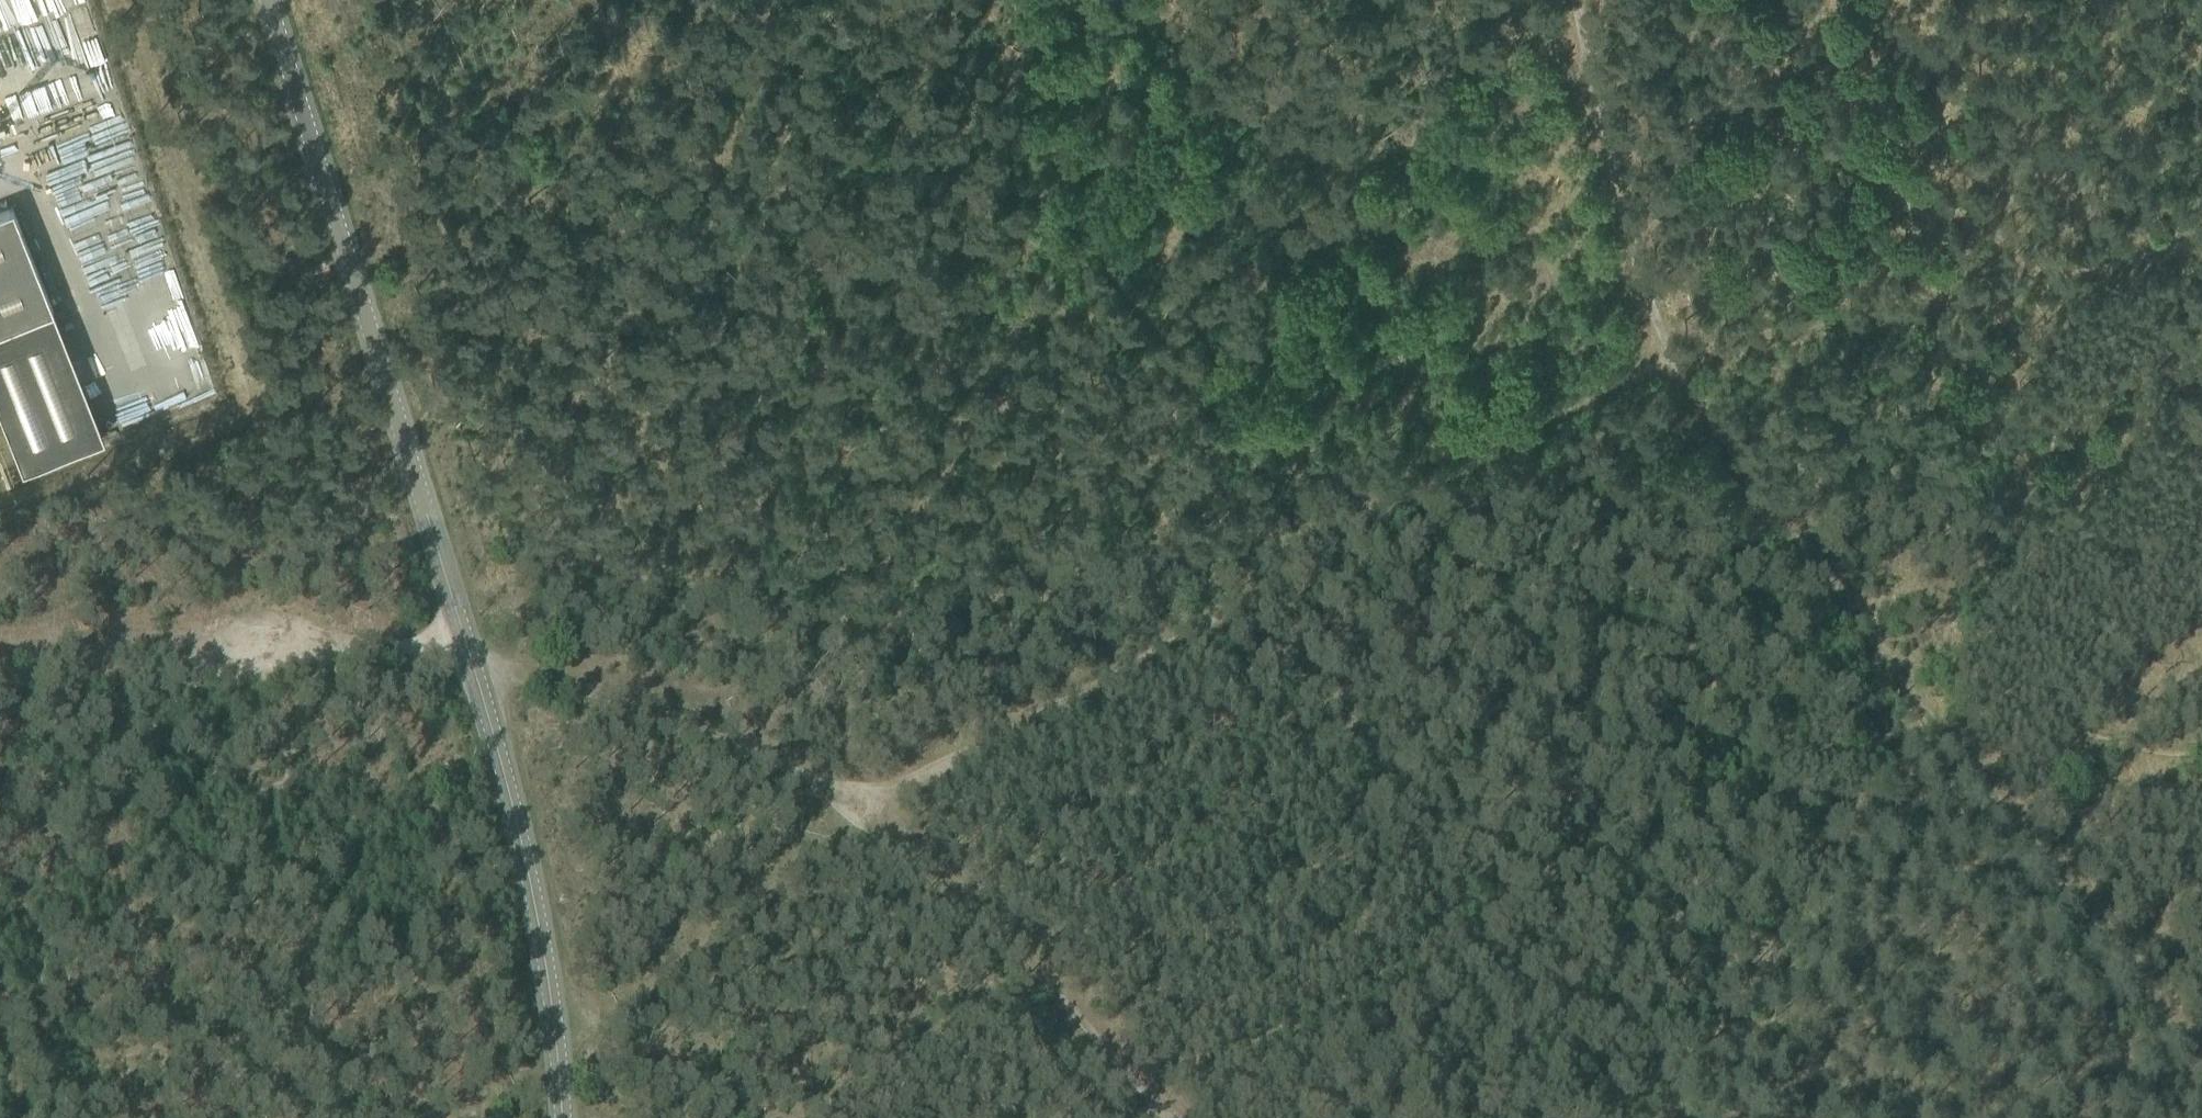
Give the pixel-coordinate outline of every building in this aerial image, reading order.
[(52,309),(12,206),(0,211),(0,330),(52,309)]
